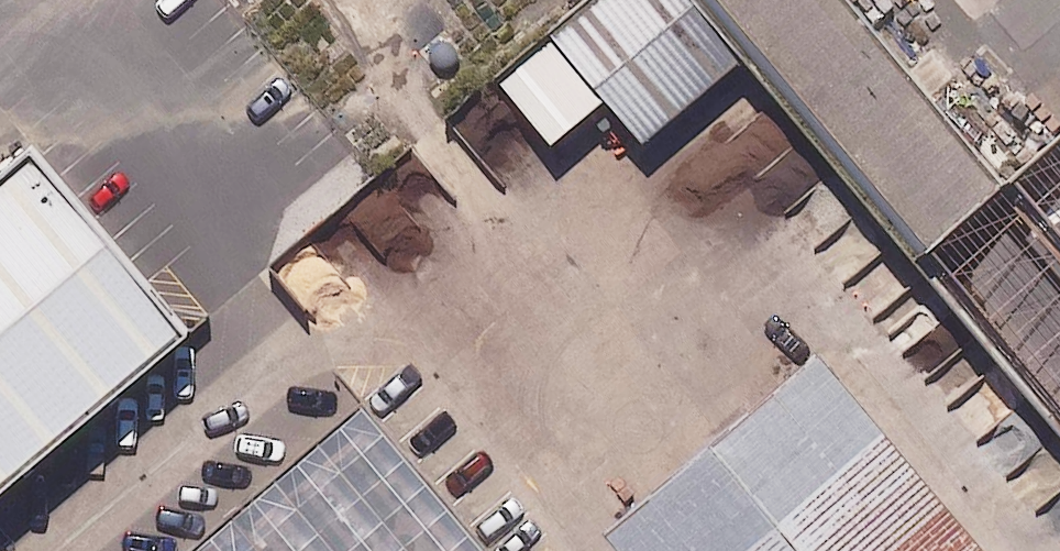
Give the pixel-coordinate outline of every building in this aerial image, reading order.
[(691,0),(586,0),(547,34),(605,101),(642,145),(742,59),(691,0)] [(931,263),(1010,196),(843,0),(706,0),(931,263)] [(548,149),(605,101),(547,34),(491,82),(548,149)] [(1010,196),(931,263),(1059,415),(1059,153),(1010,196)] [(32,158),(0,185),(0,486),(180,335),(32,158)] [(814,355),(605,533),(620,550),(981,550),(814,355)] [(362,397),(189,549),(190,550),(490,550),(362,397)]
